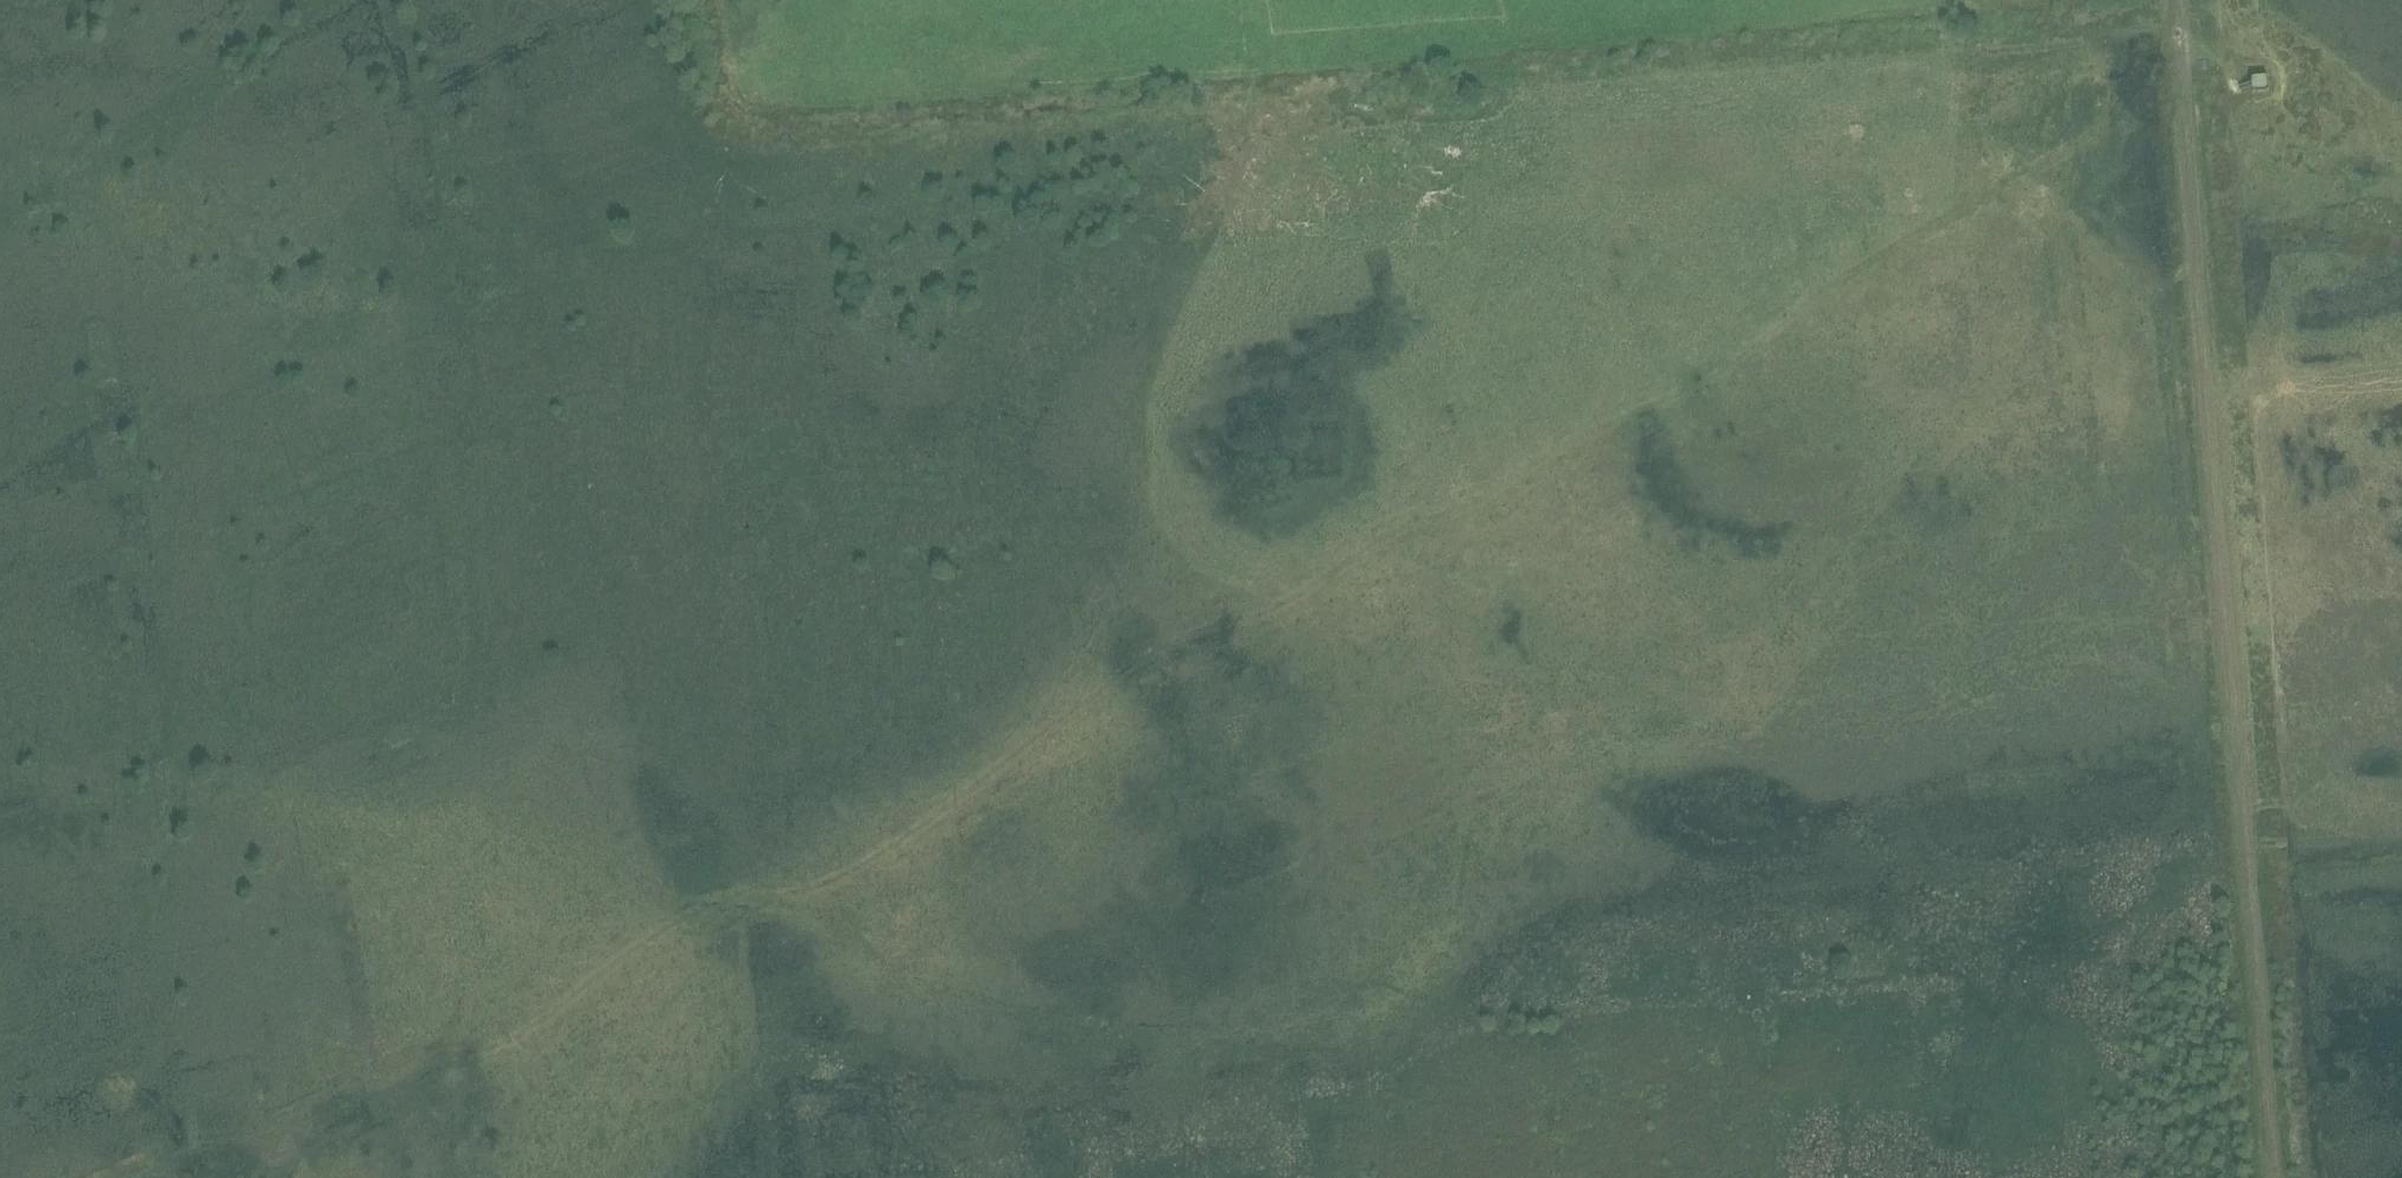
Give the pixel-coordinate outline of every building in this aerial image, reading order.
[(2267,79),(2252,80),(2253,88),(2253,95),(2268,95),(2267,79)]
